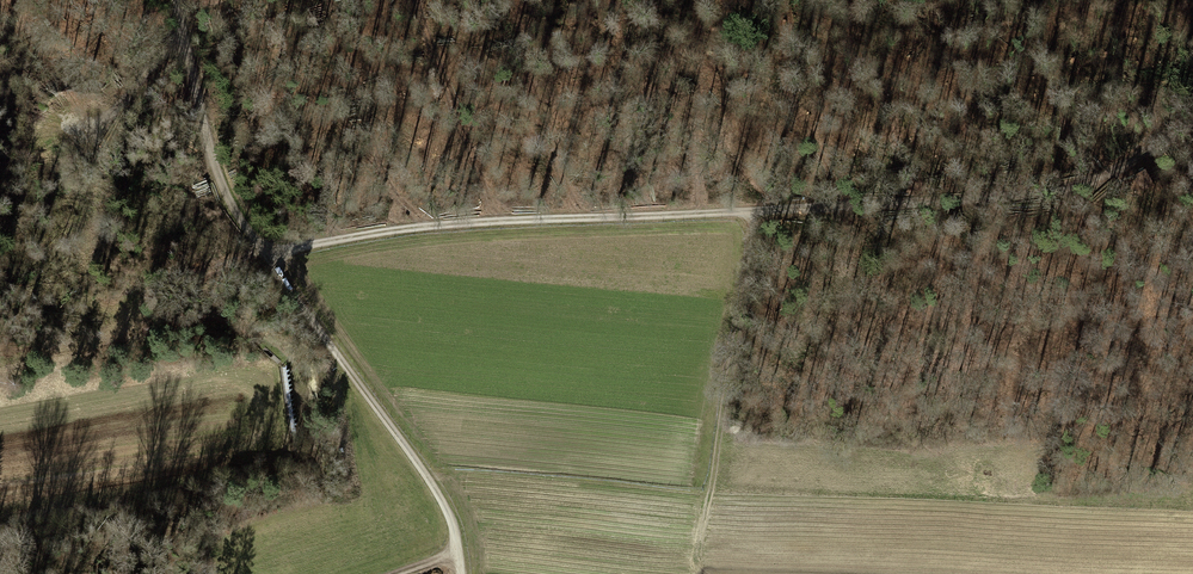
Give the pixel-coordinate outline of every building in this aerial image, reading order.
[(1145,170),(1134,176),(1142,192),(1154,185),(1145,170)]
